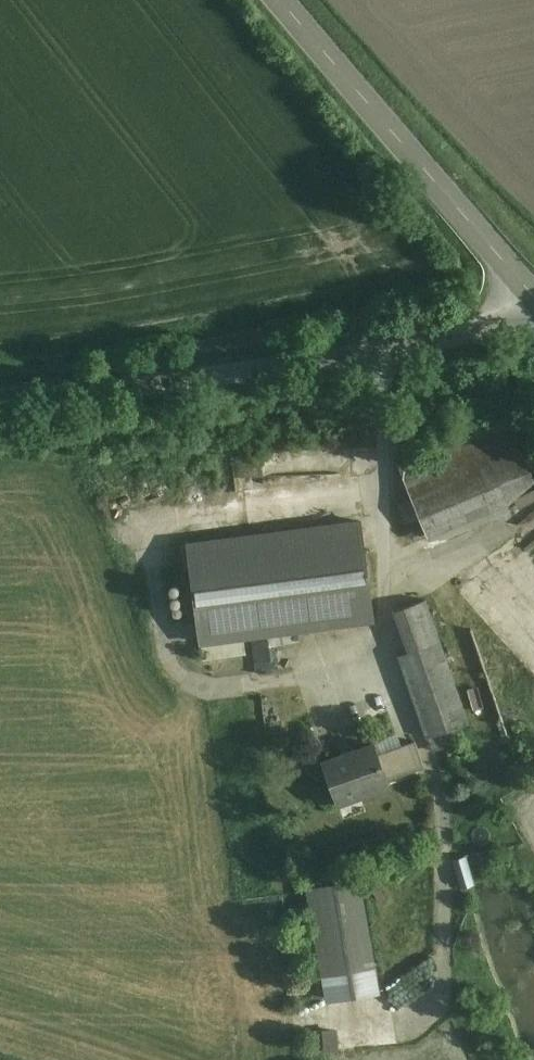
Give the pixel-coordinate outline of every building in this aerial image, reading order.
[(481,435),(401,468),(412,496),(428,536),(509,503),(492,463),(481,435)] [(187,544),(199,642),(373,619),(361,521),(187,544)] [(394,610),(409,651),(439,641),(425,599),(394,610)] [(439,641),(409,651),(399,655),(427,737),(468,723),(439,641)] [(400,749),(379,757),(387,780),(424,767),(414,740),(399,745),(400,749)] [(387,780),(379,757),(374,743),(322,761),(337,802),(388,784),(387,780)] [(477,851),(461,856),(470,883),(486,878),(477,851)] [(360,881),(306,890),(323,980),(375,971),(360,881)]
